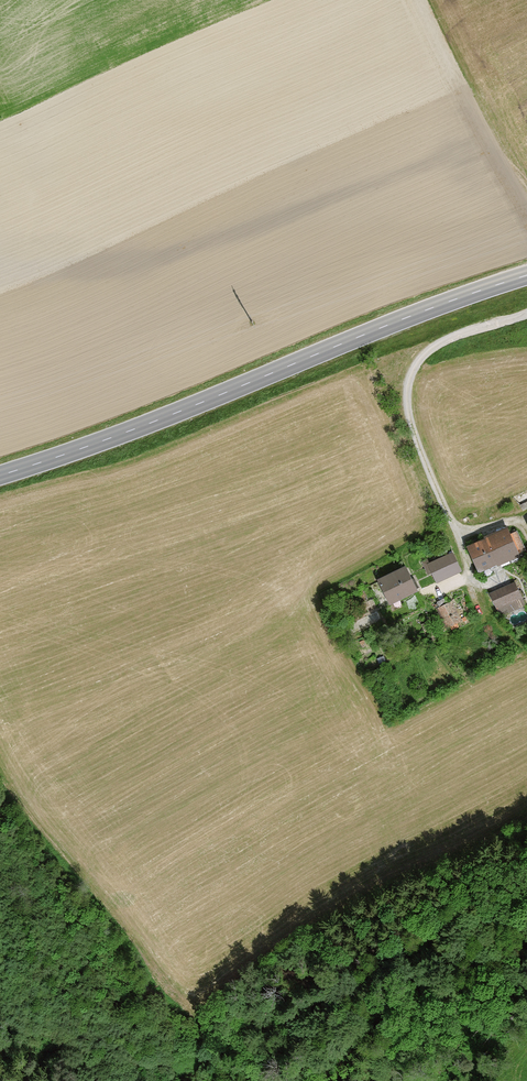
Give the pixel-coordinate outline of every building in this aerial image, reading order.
[(467,550),(480,577),(522,556),(509,530),(467,550)] [(436,588),(464,575),(451,550),(424,563),(436,588)] [(377,581),(390,607),(418,593),(406,568),(377,581)] [(516,584),(491,596),(502,618),(526,606),(516,584)] [(453,603),(438,611),(448,630),(463,623),(453,603)]
